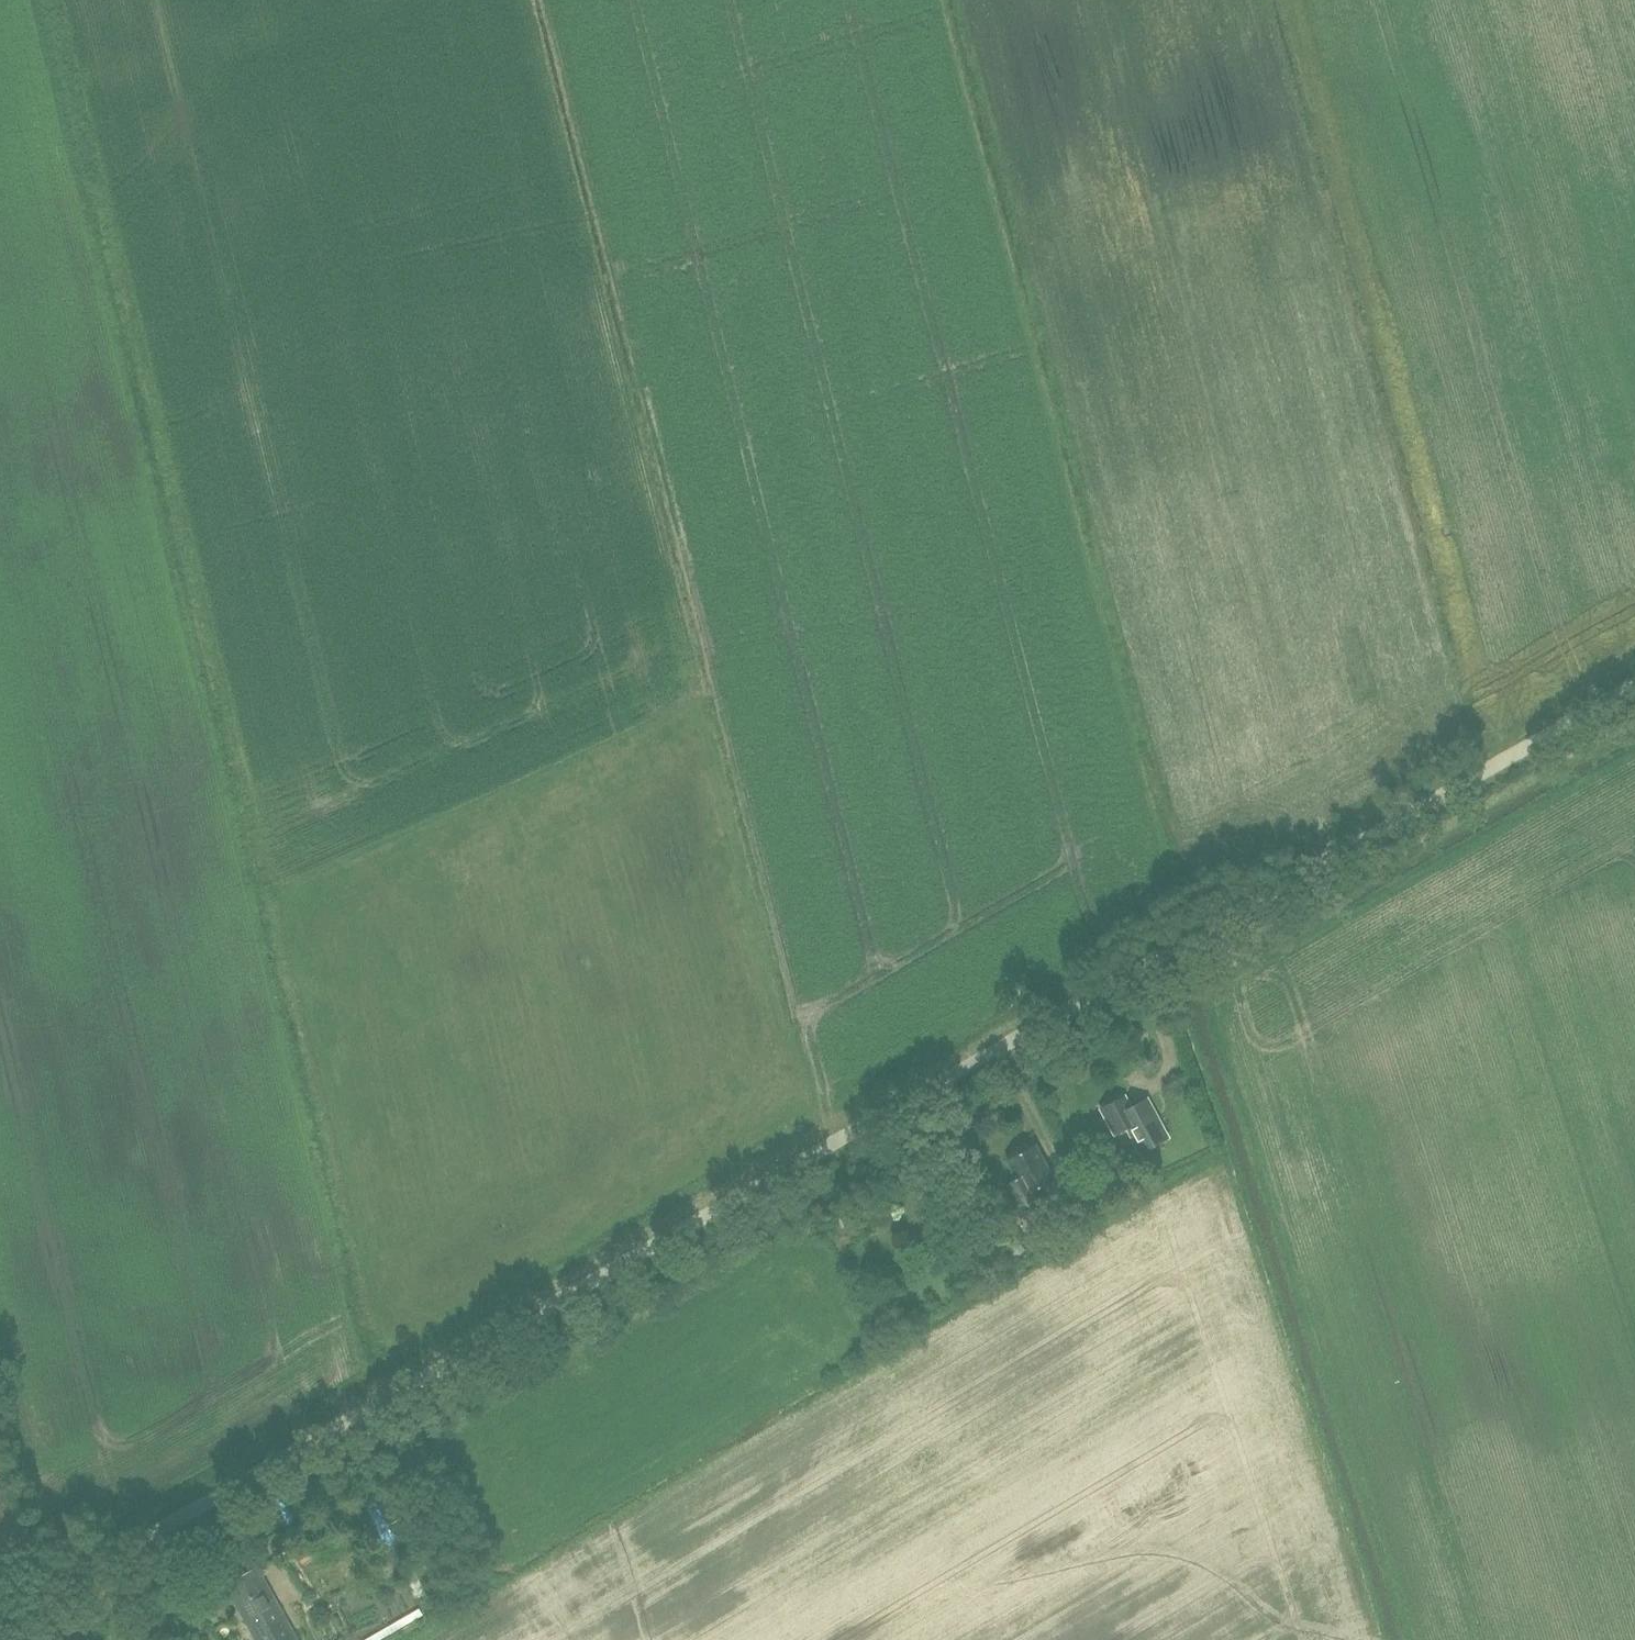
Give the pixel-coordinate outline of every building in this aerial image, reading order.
[(1167,1132),(1145,1095),(1129,1105),(1124,1096),(1102,1110),(1115,1131),(1126,1124),(1141,1148),(1167,1132)] [(1038,1187),(1040,1187),(1039,1185),(1054,1177),(1035,1144),(1007,1160),(1017,1177),(1017,1178),(1030,1171),(1038,1187)] [(1048,1203),(1040,1187),(1038,1187),(1030,1171),(1017,1178),(1017,1177),(1003,1185),(1021,1218),(1048,1203)] [(248,1625),(256,1639),(295,1639),(285,1621),(279,1624),(271,1611),(278,1606),(255,1568),(225,1587),(248,1625)]
